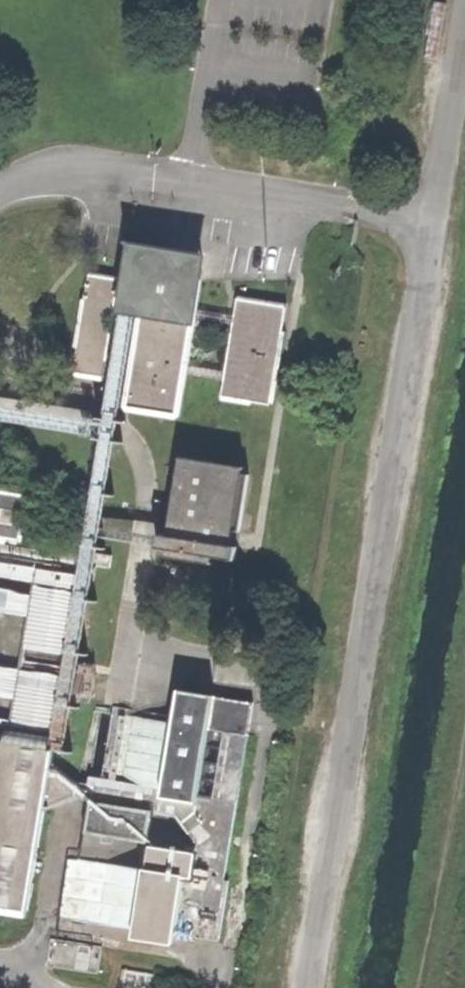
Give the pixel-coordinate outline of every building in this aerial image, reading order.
[(168,420),(190,286),(176,284),(171,280),(162,279),(158,282),(143,280),(119,412),(168,420)] [(112,285),(82,280),(65,380),(93,387),(112,285)] [(276,312),(231,303),(214,403),(260,410),(276,312)] [(241,467),(174,456),(158,542),(225,554),(241,467)] [(208,948),(242,709),(184,699),(178,733),(164,730),(81,716),(70,792),(41,768),(75,569),(101,574),(105,562),(11,544),(17,501),(12,500),(14,493),(0,491),(0,915),(16,918),(32,818),(66,805),(80,807),(77,841),(139,852),(135,875),(60,864),(50,921),(208,948)] [(170,697),(164,730),(178,733),(184,699),(170,697)] [(57,936),(50,957),(83,967),(89,946),(57,936)] [(148,982),(111,976),(109,987),(146,987),(148,982)]
